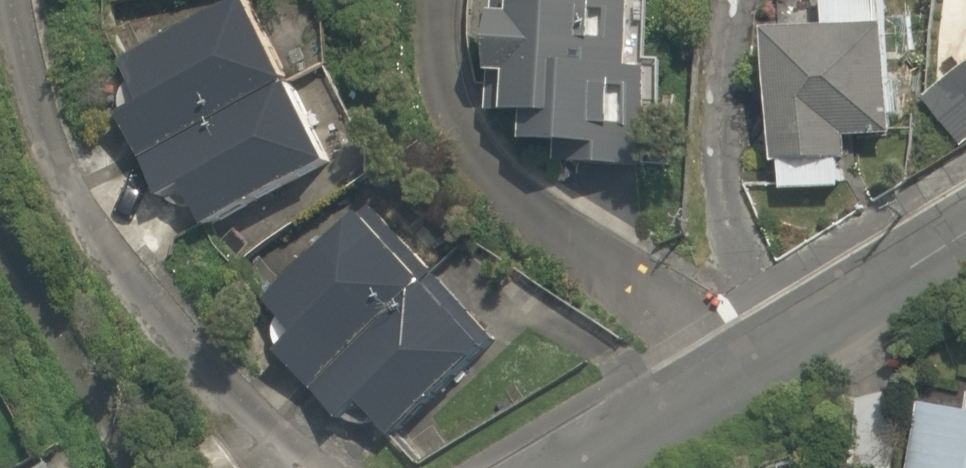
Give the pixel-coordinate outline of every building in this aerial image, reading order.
[(269,0),(220,0),(121,48),(139,85),(112,98),(192,264),(358,184),(269,0)] [(786,40),(779,193),(855,197),(858,146),(913,149),(918,47),(901,46),(904,0),(835,0),(833,43),(786,40)] [(537,174),(664,187),(675,81),(649,78),(655,19),(511,5),(498,136),(540,140),(537,174)] [(505,354),(370,213),(271,308),(291,329),(272,347),(386,467),(505,354)] [(908,392),(896,467),(965,467),(965,402),(908,392)]
